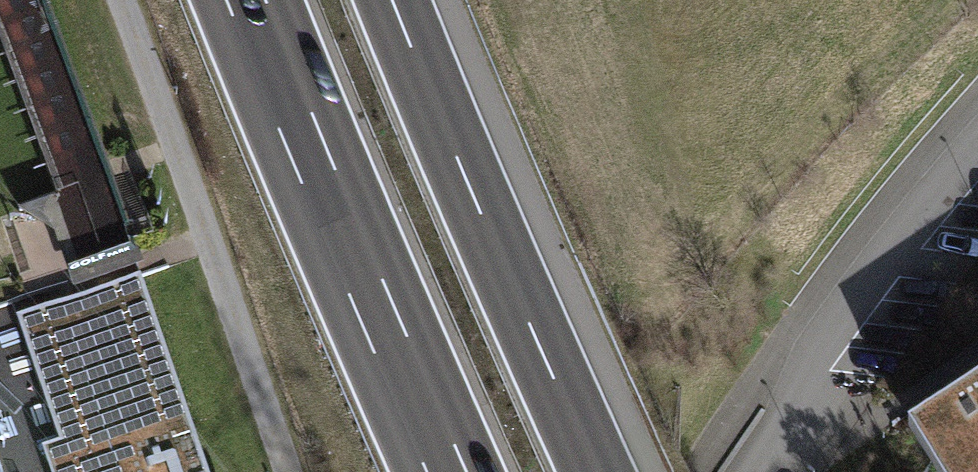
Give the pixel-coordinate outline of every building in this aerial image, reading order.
[(23,316),(63,438),(45,444),(55,471),(207,471),(141,276),(23,316)] [(901,411),(941,471),(977,471),(977,361),(901,411)]
